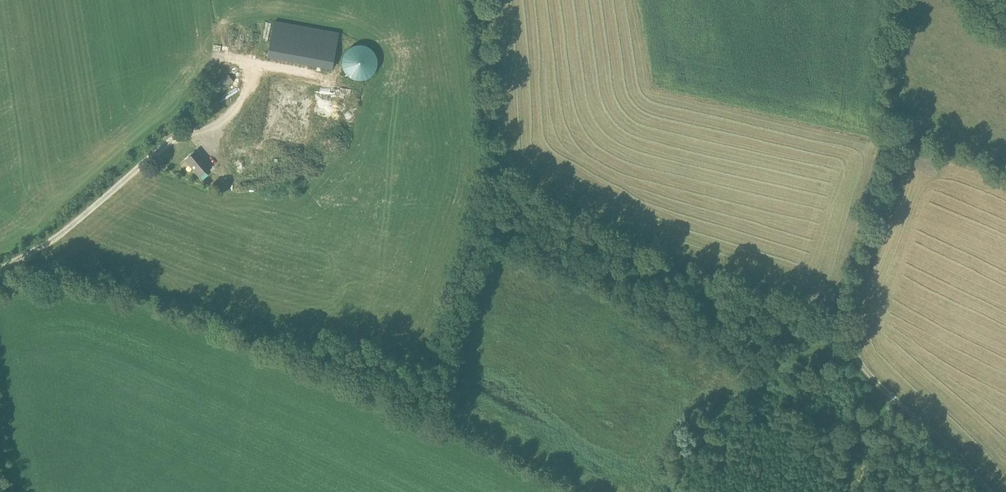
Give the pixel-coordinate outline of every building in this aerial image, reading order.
[(332,68),(338,33),(275,22),(269,57),(332,68)] [(361,80),(364,80),(367,79),(370,77),(372,75),(375,73),(376,70),(377,67),(378,64),(378,61),(377,58),(376,55),(374,52),(371,50),(369,48),(366,47),(362,46),(359,46),(356,47),(353,48),(350,50),(348,52),(346,54),(345,57),(344,61),(344,64),(344,67),(345,70),(347,73),(349,75),(351,77),(354,79),(357,80),(361,80)] [(315,79),(315,70),(302,69),(302,78),(315,79)] [(219,92),(234,81),(229,74),(214,85),(219,92)] [(201,177),(211,167),(197,150),(186,160),(201,177)]
